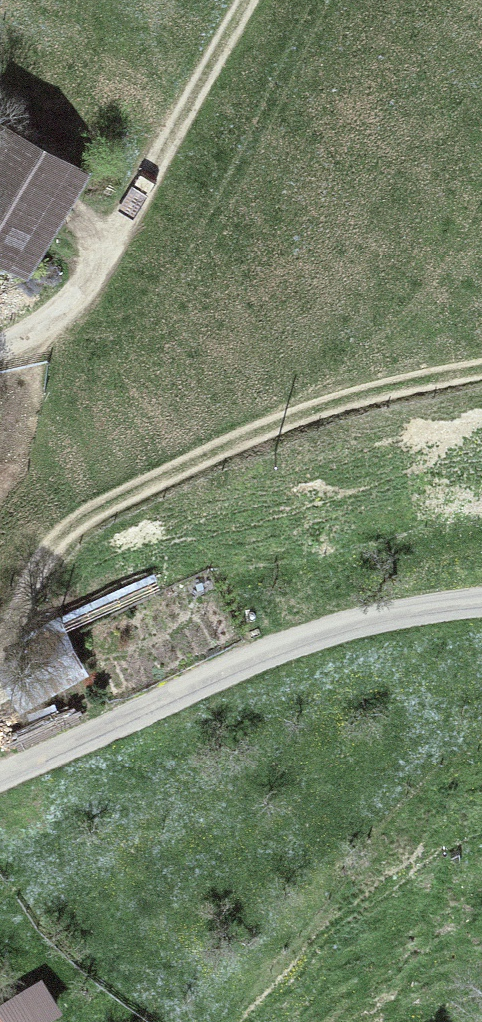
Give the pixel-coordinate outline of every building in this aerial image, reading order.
[(22,262),(76,172),(4,129),(0,136),(0,248),(22,262)] [(0,989),(0,1004),(14,1021),(19,1021),(69,984),(46,954),(0,989)]
